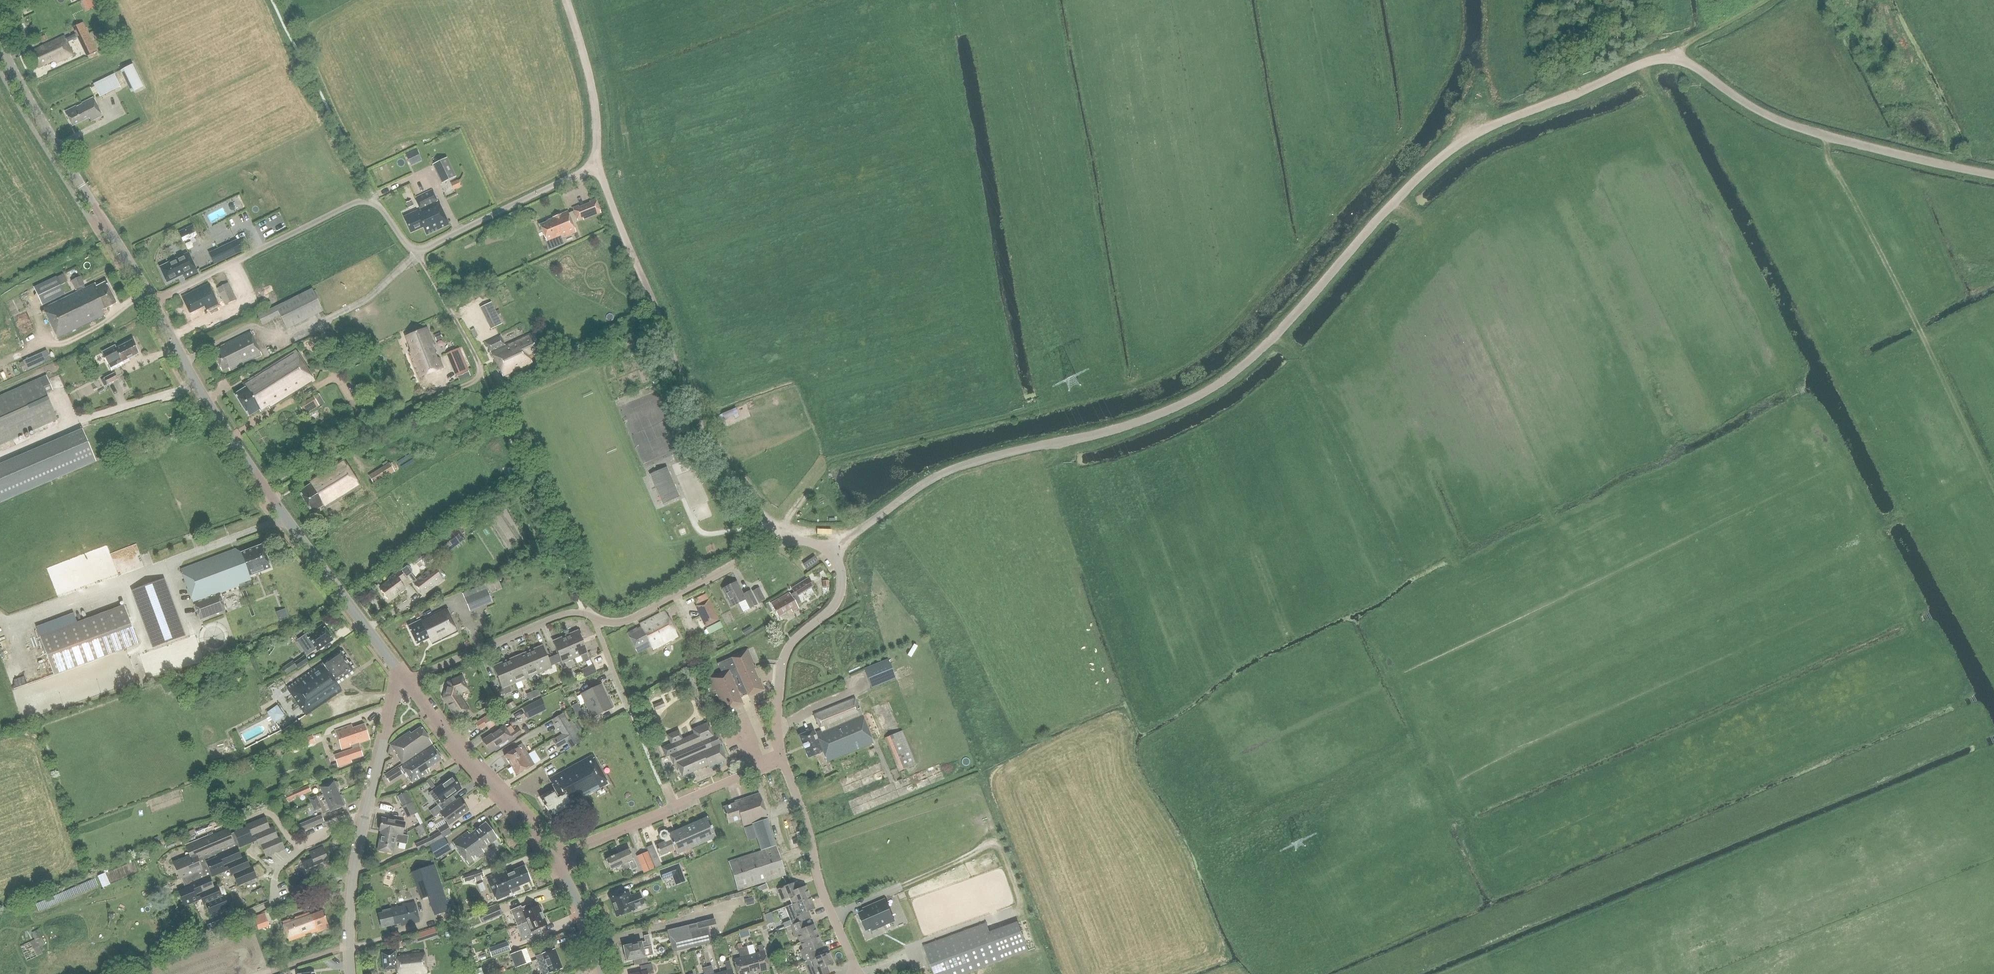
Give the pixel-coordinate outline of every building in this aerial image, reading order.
[(98,53),(87,29),(76,34),(87,58),(98,53)] [(113,45),(106,31),(95,36),(102,50),(113,45)] [(64,36),(30,52),(38,68),(55,60),(56,63),(74,55),(64,36)] [(131,63),(120,68),(131,91),(142,86),(131,63)] [(113,74),(91,84),(97,96),(119,86),(113,74)] [(94,98),(65,112),(72,126),(89,118),(91,122),(102,116),(94,98)] [(405,155),(410,167),(421,161),(416,150),(405,155)] [(454,177),(445,157),(432,164),(440,183),(454,177)] [(458,180),(451,183),(454,190),(461,187),(458,180)] [(420,209),(404,217),(411,233),(423,227),(426,235),(448,225),(433,190),(415,198),(420,209)] [(582,217),(584,221),(600,213),(595,201),(589,203),(590,204),(579,208),(578,208),(573,210),(577,219),(582,217)] [(547,221),(548,222),(540,225),(547,241),(560,236),(560,238),(576,232),(567,212),(547,221)] [(192,227),(179,233),(183,241),(196,235),(192,227)] [(243,239),(238,241),(242,251),(247,249),(243,239)] [(218,249),(209,253),(214,264),(223,260),(242,251),(238,241),(237,240),(218,249)] [(189,253),(159,267),(167,283),(183,275),(184,278),(198,272),(189,253)] [(77,291),(43,308),(58,340),(104,317),(101,310),(116,303),(105,283),(96,287),(95,283),(85,288),(84,286),(84,285),(80,277),(71,281),(75,289),(76,289),(77,291)] [(54,281),(36,289),(42,302),(60,294),(54,281)] [(235,299),(227,283),(216,289),(224,305),(235,299)] [(208,284),(182,297),(190,313),(204,306),(206,310),(218,304),(208,284)] [(258,316),(262,325),(280,316),(287,329),(323,312),(312,289),(258,316)] [(490,301),(479,308),(490,328),(501,322),(497,314),(500,313),(498,309),(495,311),(490,301)] [(223,327),(218,318),(209,323),(214,331),(223,327)] [(427,328),(405,336),(411,352),(409,353),(419,378),(443,369),(427,328)] [(218,348),(220,350),(213,353),(222,371),(228,368),(230,371),(262,355),(250,332),(218,348)] [(440,333),(434,335),(437,341),(442,338),(440,333)] [(540,350),(532,333),(505,346),(500,336),(486,343),(503,378),(532,364),(529,356),(540,350)] [(115,345),(102,352),(112,371),(129,362),(128,359),(139,354),(132,341),(117,349),(115,345)] [(607,347),(601,350),(604,356),(610,353),(607,347)] [(459,348),(446,353),(448,359),(462,354),(459,348)] [(21,366),(27,365),(27,367),(51,361),(48,351),(19,358),(21,366)] [(243,384),(245,388),(234,395),(248,417),(259,410),(260,412),(269,407),(270,409),(315,381),(296,351),(243,384)] [(114,373),(104,378),(104,379),(107,384),(108,385),(118,379),(114,373)] [(45,391),(52,388),(46,375),(39,379),(0,396),(0,446),(58,420),(45,391)] [(317,394),(298,406),(303,415),(323,403),(317,394)] [(736,408),(722,414),(724,419),(738,413),(736,408)] [(96,462),(82,429),(0,464),(0,503),(96,462)] [(312,481),(313,483),(299,492),(312,513),(323,506),(325,509),(360,487),(344,461),(312,481)] [(374,484),(395,471),(388,461),(368,475),(374,484)] [(680,497),(667,468),(650,475),(663,504),(680,497)] [(455,527),(431,545),(440,557),(465,539),(455,527)] [(420,529),(411,535),(415,541),(424,535),(420,529)] [(751,532),(736,540),(740,547),(754,540),(751,532)] [(138,544),(112,550),(114,561),(140,556),(138,544)] [(225,610),(219,593),(245,584),(245,582),(251,580),(249,576),(271,568),(262,545),(241,553),(235,549),(181,569),(199,620),(225,610)] [(814,558),(803,565),(807,570),(818,563),(814,558)] [(413,582),(412,582),(423,596),(436,586),(435,585),(443,579),(442,578),(445,576),(436,564),(416,580),(413,582)] [(390,582),(380,589),(389,600),(403,589),(401,586),(403,584),(401,581),(405,579),(404,579),(408,575),(413,582),(416,580),(411,573),(412,573),(412,571),(409,567),(406,567),(399,572),(399,571),(388,579),(390,582)] [(132,591),(152,647),(185,635),(164,579),(132,591)] [(789,593),(770,604),(778,617),(791,610),(792,612),(798,609),(793,599),(813,587),(809,579),(791,588),(794,592),(790,594),(789,593)] [(743,594),(736,582),(722,589),(732,607),(745,600),(750,608),(757,605),(750,591),(743,594)] [(484,584),(462,593),(469,611),(491,602),(484,584)] [(765,599),(759,586),(752,590),(759,602),(765,599)] [(695,605),(704,626),(719,619),(710,598),(695,605)] [(138,644),(124,606),(40,637),(54,675),(138,644)] [(445,609),(408,627),(416,644),(429,638),(431,643),(456,631),(445,609)] [(639,625),(640,627),(627,634),(638,653),(651,646),(653,649),(678,636),(665,611),(639,625)] [(709,633),(723,627),(720,620),(706,626),(709,633)] [(316,649),(317,651),(332,640),(322,626),(309,635),(307,633),(296,641),(307,656),(316,649)] [(565,636),(574,658),(577,664),(582,661),(583,662),(588,660),(589,660),(587,653),(586,653),(578,631),(565,636)] [(562,664),(574,658),(565,636),(553,642),(558,654),(553,657),(556,664),(562,662),(562,664)] [(551,668),(550,667),(556,664),(553,657),(547,659),(542,646),(530,651),(539,673),(551,668)] [(749,696),(764,690),(747,650),(732,657),(717,663),(721,673),(708,679),(713,691),(715,690),(722,706),(719,707),(721,714),(743,705),(740,698),(748,695),(749,696)] [(527,678),(539,673),(530,651),(518,656),(527,678)] [(340,652),(287,688),(306,716),(342,691),(336,682),(353,671),(340,652)] [(303,656),(294,663),(293,661),(284,668),(288,673),(297,667),(298,669),(308,662),(303,656)] [(505,661),(514,683),(527,678),(518,656),(505,661)] [(888,660),(864,670),(871,688),(896,678),(888,660)] [(509,686),(514,683),(505,661),(493,666),(502,688),(503,688),(505,695),(506,694),(512,692),(509,686)] [(593,664),(579,671),(583,679),(597,672),(593,664)] [(445,694),(445,697),(444,697),(457,717),(467,710),(458,695),(459,692),(466,689),(461,677),(448,683),(449,684),(448,686),(446,687),(445,689),(445,690),(445,692),(445,694)] [(586,706),(607,696),(601,684),(581,694),(586,706)] [(538,689),(532,692),(534,697),(540,695),(538,689)] [(528,700),(534,697),(532,692),(526,694),(528,700)] [(612,709),(607,696),(586,706),(592,718),(612,709)] [(814,733),(813,730),(799,736),(808,758),(822,752),(826,763),(873,744),(862,715),(861,716),(854,698),(814,715),(820,731),(814,733)] [(540,699),(523,708),(528,719),(546,710),(540,699)] [(665,706),(663,701),(653,706),(655,710),(665,706)] [(572,706),(574,711),(580,709),(577,703),(572,706)] [(274,722),(285,714),(278,704),(266,711),(274,722)] [(580,709),(574,711),(577,717),(583,715),(580,709)] [(552,720),(561,734),(572,728),(575,726),(572,720),(569,722),(563,713),(552,720)] [(488,715),(475,723),(480,730),(486,726),(488,729),(494,725),(488,715)] [(709,767),(726,760),(719,745),(723,744),(719,734),(713,736),(708,723),(692,730),(694,734),(682,739),(678,731),(667,736),(671,744),(661,748),(665,758),(669,756),(673,765),(676,763),(677,765),(682,777),(708,766),(709,767)] [(354,750),(334,756),(338,768),(352,763),(351,761),(363,757),(360,748),(359,748),(357,745),(369,740),(364,725),(351,729),(350,726),(335,731),(342,750),(353,746),(354,750)] [(504,726),(482,740),(490,752),(499,746),(500,748),(521,734),(518,728),(509,733),(504,726)] [(409,732),(390,745),(402,764),(432,744),(421,728),(411,734),(409,732)] [(572,728),(561,734),(552,740),(557,748),(566,742),(570,748),(580,741),(572,728)] [(898,772),(916,765),(902,731),(884,739),(898,772)] [(313,733),(301,739),(304,744),(315,739),(313,733)] [(528,755),(522,744),(517,747),(517,748),(504,756),(510,766),(528,755)] [(401,767),(412,784),(430,772),(428,769),(442,759),(433,746),(401,767)] [(529,768),(534,765),(528,755),(510,766),(516,775),(529,767),(529,768)] [(549,779),(554,790),(540,798),(552,818),(574,806),(573,803),(607,784),(592,756),(549,779)] [(399,768),(385,777),(388,783),(402,773),(399,768)] [(450,797),(461,789),(452,777),(430,793),(443,811),(454,803),(450,797)] [(338,794),(336,790),(338,789),(339,787),(338,783),(336,783),(334,783),(333,783),(320,788),(323,795),(316,798),(316,797),(309,800),(312,805),(338,794)] [(299,796),(313,790),(310,785),(297,791),(299,796)] [(406,818),(416,813),(412,802),(407,792),(397,796),(402,806),(401,807),(406,818)] [(735,802),(735,803),(723,807),(728,824),(741,820),(743,826),(767,819),(759,794),(735,802)] [(334,811),(344,805),(347,804),(343,797),(340,797),(339,795),(312,805),(315,811),(322,808),(324,815),(334,811)] [(454,803),(443,811),(440,813),(449,825),(468,811),(459,799),(454,803)] [(417,813),(414,814),(420,825),(423,823),(417,813)] [(323,815),(312,819),(315,826),(326,822),(323,815)] [(189,856),(173,863),(180,879),(183,878),(188,888),(178,892),(185,906),(201,899),(203,906),(206,905),(210,916),(229,908),(224,897),(222,898),(217,886),(214,887),(210,878),(229,870),(231,876),(233,875),(238,886),(256,878),(251,867),(250,868),(245,857),(242,858),(237,849),(256,841),(259,847),(261,846),(266,857),(284,849),(279,838),(278,839),(273,827),(269,829),(264,817),(245,825),(246,828),(234,833),(235,835),(231,836),(228,829),(185,847),(189,856)] [(655,846),(660,856),(675,849),(677,855),(715,838),(707,817),(668,834),(667,832),(664,830),(660,832),(659,836),(661,839),(664,840),(665,842),(655,846)] [(379,831),(381,832),(402,835),(404,822),(381,819),(379,831)] [(767,819),(752,823),(752,824),(744,827),(748,840),(756,837),(761,851),(776,846),(767,819)] [(469,835),(467,832),(453,843),(468,864),(484,853),(482,850),(497,839),(485,823),(469,835)] [(445,824),(437,829),(439,832),(429,838),(432,844),(443,838),(450,833),(447,828),(445,824)] [(395,842),(406,844),(407,836),(402,835),(381,832),(377,851),(393,854),(395,842)] [(429,838),(415,845),(418,850),(432,844),(429,838)] [(432,844),(429,846),(436,859),(442,856),(441,853),(449,848),(443,838),(432,844)] [(728,862),(738,891),(785,876),(776,846),(761,851),(728,862)] [(309,853),(312,859),(302,863),(308,878),(325,871),(323,865),(328,862),(322,848),(309,853)] [(634,859),(633,860),(628,850),(606,860),(610,870),(621,865),(623,870),(630,867),(631,870),(637,867),(634,859)] [(643,863),(646,872),(655,868),(651,859),(643,863)] [(449,912),(434,865),(411,873),(419,900),(427,897),(433,917),(449,912)] [(686,882),(679,865),(660,872),(663,882),(674,878),(676,886),(686,882)] [(498,875),(497,873),(486,878),(496,901),(520,890),(519,886),(530,882),(523,866),(507,873),(506,872),(498,875)] [(481,869),(462,876),(464,883),(483,876),(481,869)] [(392,881),(395,873),(388,871),(385,879),(392,881)] [(103,888),(110,885),(105,873),(98,877),(103,888)] [(789,898),(792,905),(810,898),(805,886),(799,889),(796,882),(777,890),(782,901),(789,898)] [(628,892),(610,899),(617,917),(634,910),(633,908),(643,904),(639,893),(630,896),(628,892)] [(753,897),(745,899),(747,906),(755,904),(753,897)] [(792,912),(796,923),(804,920),(804,921),(811,919),(808,912),(814,909),(810,898),(792,905),(795,911),(792,912)] [(864,912),(859,914),(866,930),(871,928),(872,930),(894,921),(885,900),(863,909),(864,912)] [(382,912),(382,914),(378,915),(381,928),(401,923),(402,926),(419,922),(414,904),(382,912)] [(511,911),(517,926),(542,915),(538,906),(529,910),(527,906),(521,908),(521,907),(511,911)] [(501,917),(499,908),(480,914),(482,923),(501,917)] [(283,924),(284,930),(289,942),(317,931),(317,933),(329,928),(323,912),(310,916),(309,913),(282,922),(283,924)] [(264,913),(254,917),(257,925),(267,922),(264,913)] [(766,926),(774,923),(770,913),(763,915),(766,926)] [(542,915),(517,926),(516,926),(518,932),(522,942),(542,933),(540,928),(547,926),(542,915)] [(226,918),(213,923),(217,932),(230,927),(226,918)] [(798,937),(800,944),(818,936),(813,924),(806,927),(804,921),(804,920),(796,923),(790,926),(795,938),(798,937)] [(986,923),(947,938),(935,942),(923,946),(933,973),(966,973),(1028,951),(1018,922),(990,932),(986,923)] [(672,952),(712,943),(708,927),(698,929),(697,924),(667,931),(672,952)] [(19,945),(25,959),(41,952),(38,946),(43,943),(37,929),(31,932),(34,939),(19,945)] [(429,930),(414,935),(416,942),(431,937),(429,930)] [(641,943),(623,947),(626,961),(633,960),(634,966),(648,963),(646,957),(653,955),(648,935),(643,936),(645,942),(641,943)] [(823,948),(818,936),(800,944),(803,949),(800,951),(805,962),(811,960),(819,957),(819,956),(816,951),(823,948)] [(507,942),(488,948),(491,957),(510,951),(507,942)] [(759,952),(755,953),(760,972),(769,969),(764,951),(762,945),(758,946),(759,952)] [(742,948),(749,973),(752,973),(760,972),(755,953),(749,955),(747,946),(742,948)] [(742,948),(738,949),(740,957),(733,959),(737,973),(749,973),(742,948)] [(554,949),(536,956),(543,973),(548,973),(562,969),(554,949)] [(526,964),(521,950),(510,955),(515,968),(526,964)] [(382,954),(384,970),(396,969),(397,973),(418,973),(428,973),(425,953),(395,957),(395,952),(382,954)] [(828,952),(819,956),(819,957),(811,960),(813,966),(811,967),(813,973),(828,973),(829,973),(827,967),(833,964),(828,952)] [(720,972),(720,973),(733,973),(731,967),(729,960),(724,962),(727,970),(720,972)] [(654,973),(651,963),(640,966),(641,972),(631,973),(651,973),(654,973)] [(707,966),(709,973),(720,973),(720,972),(714,973),(712,965),(707,966)]
